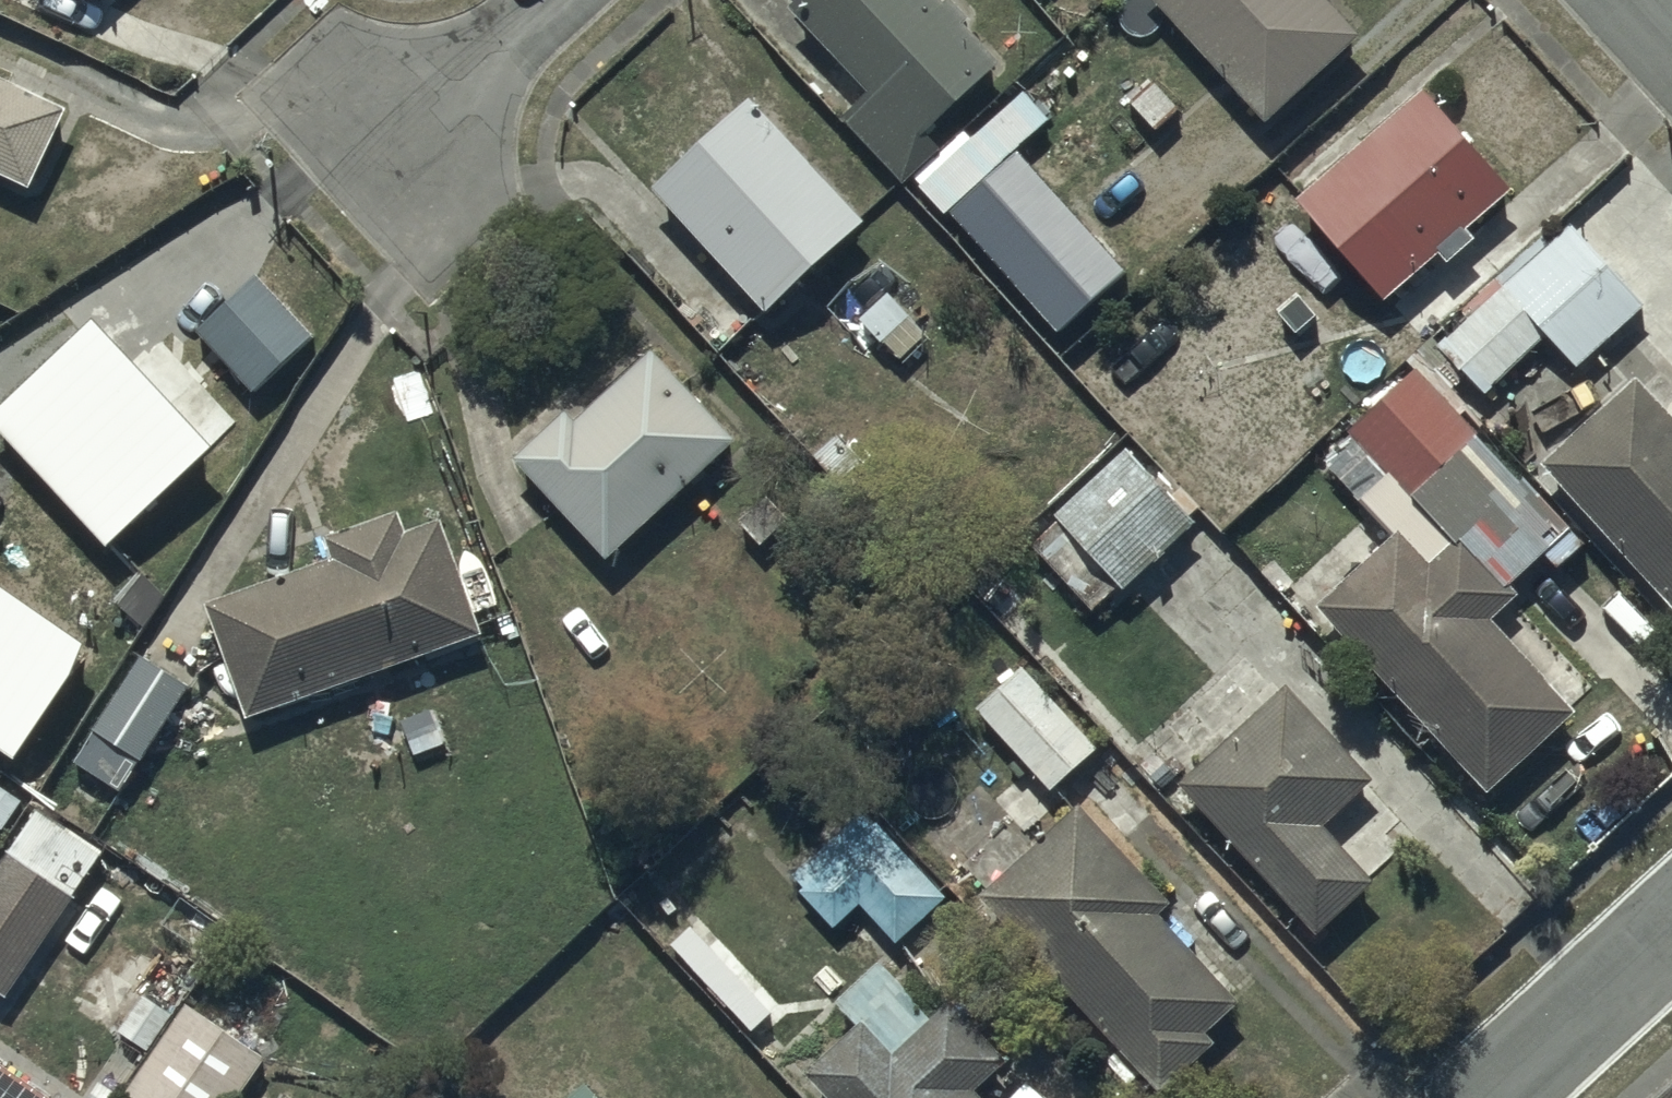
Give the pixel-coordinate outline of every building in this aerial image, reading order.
[(902,173),(939,139),(922,120),(998,51),(952,0),(794,0),(869,83),(842,107),(902,173)] [(1265,108),(1358,23),(1337,0),(1166,0),(1265,108)] [(29,174),(65,99),(0,68),(0,160),(29,174)] [(1296,184),(1383,287),(1441,239),(1450,250),(1477,227),(1467,215),(1511,178),(1424,75),(1296,184)] [(653,173),(765,298),(861,212),(749,87),(653,173)] [(1021,157),(953,219),(1061,337),(1129,276),(1021,157)] [(1437,338),(1482,384),(1542,325),(1580,364),(1650,295),(1567,210),(1437,338)] [(195,322),(252,386),(313,331),(256,268),(195,322)] [(104,533),(200,445),(86,322),(0,401),(0,419),(104,533)] [(515,447),(607,546),(734,428),(651,338),(574,410),(565,400),(515,447)] [(1334,466),(1362,493),(1386,468),(1410,492),(1478,422),(1411,357),(1309,461),(1324,476),(1334,466)] [(1540,454),(1671,598),(1671,405),(1635,366),(1540,454)] [(1035,537),(1092,602),(1122,575),(1123,577),(1194,514),(1129,440),(1054,506),(1061,515),(1035,537)] [(207,593),(245,705),(477,625),(438,509),(404,521),(397,502),(326,527),(334,549),(207,593)] [(1319,594),(1484,781),(1572,704),(1487,608),(1517,582),(1464,523),(1430,553),(1402,520),(1319,594)] [(0,586),(0,751),(10,758),(88,647),(0,586)] [(90,721),(138,755),(191,680),(143,647),(90,721)] [(976,700),(1050,779),(1102,731),(1088,717),(1081,724),(1020,659),(976,700)] [(1178,772),(1314,922),(1372,870),(1321,813),(1369,769),(1285,676),(1178,772)] [(978,886),(1157,1081),(1246,1000),(1157,903),(1168,893),(1078,794),(978,886)] [(800,887),(832,920),(857,896),(896,936),(945,888),(861,802),(791,870),(803,883),(800,887)] [(3,986),(72,886),(7,841),(0,850),(0,984),(3,986)] [(838,1097),(993,1097),(974,1076),(1005,1048),(952,988),(930,1008),(882,954),(837,993),(857,1015),(805,1061),(838,1097)] [(140,1097),(228,1097),(262,1049),(186,996),(123,1086),(140,1097)] [(0,1052),(0,1097),(67,1097),(0,1052)] [(584,1075),(559,1097),(605,1097),(584,1075)] [(636,1087),(625,1097),(646,1097),(636,1087)]
